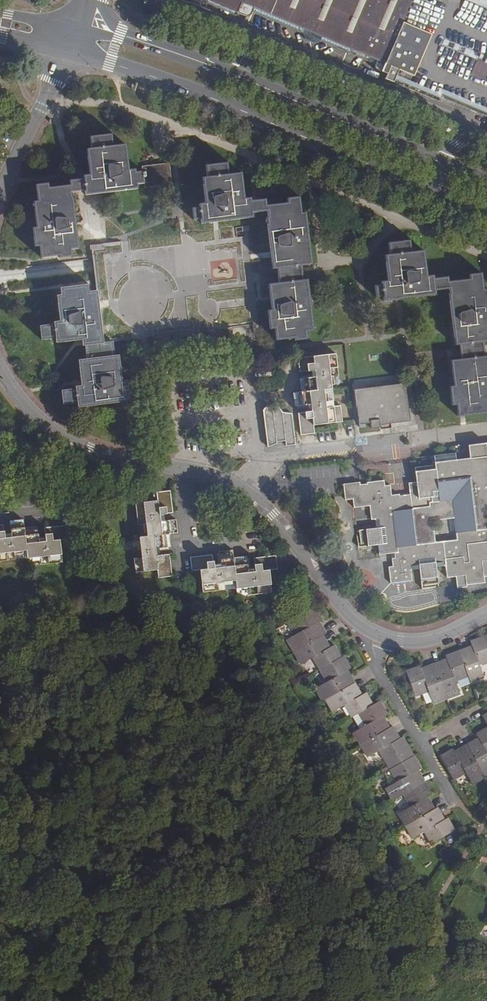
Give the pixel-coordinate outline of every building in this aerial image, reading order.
[(463,0),(205,0),(242,16),(245,16),(247,16),(249,15),(251,14),(252,13),(253,11),(254,10),(375,61),(375,62),(374,64),(374,65),(374,67),(375,68),(376,70),(387,75),(385,80),(438,102),(439,98),(442,100),(486,118),(486,10),(463,0)] [(486,10),(486,0),(463,0),(486,10)] [(71,251),(79,250),(73,199),(71,199),(71,193),(85,191),(85,196),(138,190),(137,185),(144,184),(144,189),(172,185),(169,163),(141,167),(142,173),(136,173),(135,169),(128,170),(125,146),(112,147),(111,134),(90,137),(91,149),(87,150),(90,175),(83,175),(84,180),(69,181),(70,185),(49,188),(49,184),(36,186),(38,201),(35,202),(37,228),(32,229),(34,249),(40,249),(41,258),(60,256),(61,260),(72,258),(71,251)] [(192,209),(193,220),(200,220),(201,224),(253,218),(253,213),(267,212),(267,219),(266,219),(272,270),(276,269),(278,284),(268,285),(271,311),(268,311),(270,330),(274,330),(275,341),(296,338),(296,342),(307,340),(306,333),(314,332),(308,280),(302,281),(301,266),(311,265),(305,213),(300,214),(298,196),(286,198),(286,203),(266,205),(265,200),(251,202),(251,198),(244,198),(241,173),(229,175),(228,163),(205,166),(206,178),(202,178),(205,203),(198,204),(199,208),(192,209)] [(384,302),(437,295),(436,291),(450,290),(450,295),(449,295),(455,347),(460,346),(460,354),(461,360),(451,362),(455,387),(450,388),(453,407),(457,407),(458,417),(486,414),(486,357),(485,352),(484,343),(486,343),(486,289),(483,290),(481,273),(469,274),(470,279),(449,282),(449,277),(435,278),(434,275),(426,275),(424,252),(411,253),(409,241),(389,243),(391,255),(386,256),(389,280),(382,281),(382,285),(375,286),(376,298),(383,297),(384,302)] [(103,344),(96,291),(87,293),(86,286),(61,289),(61,296),(57,296),(60,321),(54,322),(55,327),(40,328),(42,341),(56,339),(57,344),(82,341),(83,347),(86,347),(87,360),(78,361),(82,387),(76,387),(77,390),(61,392),(62,407),(79,404),(79,408),(131,402),(130,396),(136,396),(135,383),(129,384),(128,381),(122,382),(119,357),(114,357),(112,342),(103,344)] [(334,355),(298,359),(299,372),(314,370),(315,378),(300,380),(301,392),(293,393),(294,407),(311,404),(312,412),(298,413),(301,436),(315,434),(314,425),(342,421),(341,408),(335,408),(334,401),(324,402),(322,390),(332,388),(331,376),(337,376),(334,355)] [(406,385),(354,391),(356,409),(366,408),(367,422),(371,421),(372,430),(380,429),(380,426),(387,425),(410,422),(406,385)] [(286,447),(296,445),(293,415),(284,414),(280,408),(273,412),(268,405),(264,410),(268,447),(276,446),(275,444),(285,442),(286,447)] [(434,456),(435,465),(416,468),(415,468),(417,482),(417,483),(409,483),(410,495),(411,500),(400,501),(400,497),(399,495),(392,496),(391,486),(385,486),(384,481),(368,483),(368,484),(360,485),(359,483),(343,485),(345,496),(345,500),(353,499),(354,508),(370,506),(372,520),(375,520),(376,529),(360,531),(362,544),(359,545),(359,547),(378,545),(380,555),(397,553),(397,558),(392,559),(393,567),(389,568),(389,571),(391,583),(412,581),(410,571),(419,570),(421,587),(437,585),(436,568),(445,567),(446,578),(455,577),(456,589),(467,588),(466,585),(484,583),(484,577),(486,577),(486,481),(486,479),(486,457),(485,443),(468,445),(470,459),(456,460),(455,454),(434,456)] [(158,516),(163,516),(172,515),(169,491),(155,492),(156,502),(133,504),(136,525),(143,524),(145,538),(137,539),(139,552),(130,553),(133,573),(155,571),(156,579),(171,578),(168,556),(159,557),(155,557),(154,550),(158,550),(170,548),(169,535),(177,534),(175,521),(163,522),(159,523),(158,516)] [(3,536),(2,526),(0,527),(0,562),(7,561),(12,561),(11,553),(25,552),(25,560),(39,559),(40,565),(60,563),(58,541),(66,541),(65,527),(43,529),(44,538),(44,543),(37,544),(37,539),(35,527),(22,529),(21,523),(8,524),(9,535),(10,539),(4,539),(3,536)] [(11,553),(12,561),(25,560),(25,552),(11,553)] [(233,583),(235,591),(248,590),(249,596),(270,594),(267,572),(276,571),(274,558),(252,560),(253,569),(253,573),(246,574),(245,570),(244,558),(232,559),(231,558),(230,552),(217,554),(218,565),(219,569),(213,570),(212,566),(211,557),(188,560),(190,573),(198,572),(200,594),(221,592),(220,584),(233,583)] [(221,592),(235,591),(233,583),(220,584),(221,592)] [(286,639),(294,651),(322,635),(325,633),(318,621),(321,619),(314,607),(291,620),(298,632),(286,639)] [(322,635),(294,651),(301,664),(313,657),(320,669),(341,657),(334,645),(329,648),(322,635)] [(459,651),(468,676),(470,682),(484,677),(479,664),(486,661),(486,644),(484,636),(470,641),(472,646),(459,651)] [(447,659),(434,664),(447,698),(460,693),(455,681),(468,676),(459,651),(445,656),(447,659)] [(341,657),(320,669),(327,681),(315,688),(322,701),(326,699),(354,683),(347,670),(350,668),(343,656),(341,657)] [(447,698),(434,664),(421,669),(419,666),(405,671),(415,696),(422,694),(429,691),(433,701),(433,704),(447,698)] [(354,683),(326,699),(333,711),(344,705),(352,717),(358,713),(373,705),(366,692),(361,695),(354,683)] [(429,691),(422,694),(426,704),(433,701),(429,691)] [(379,701),(373,705),(358,713),(365,725),(359,729),(353,732),(361,744),(389,728),(382,716),(386,714),(379,701)] [(358,713),(352,717),(359,729),(365,725),(358,713)] [(393,726),(389,728),(361,744),(368,757),(382,749),(389,761),(386,762),(390,769),(413,756),(403,737),(399,739),(393,726)] [(467,745),(483,774),(486,772),(486,728),(476,734),(479,738),(467,745)] [(483,774),(467,745),(455,752),(453,749),(440,756),(454,779),(466,772),(473,784),(485,777),(483,774)] [(413,756),(390,769),(397,781),(386,788),(393,800),(404,794),(425,782),(418,770),(420,768),(413,756)] [(425,782),(404,794),(411,806),(399,813),(406,826),(434,809),(427,797),(432,795),(425,782)] [(438,807),(434,809),(406,826),(413,838),(425,831),(432,843),(438,840),(455,830),(448,818),(445,819),(438,807)]
